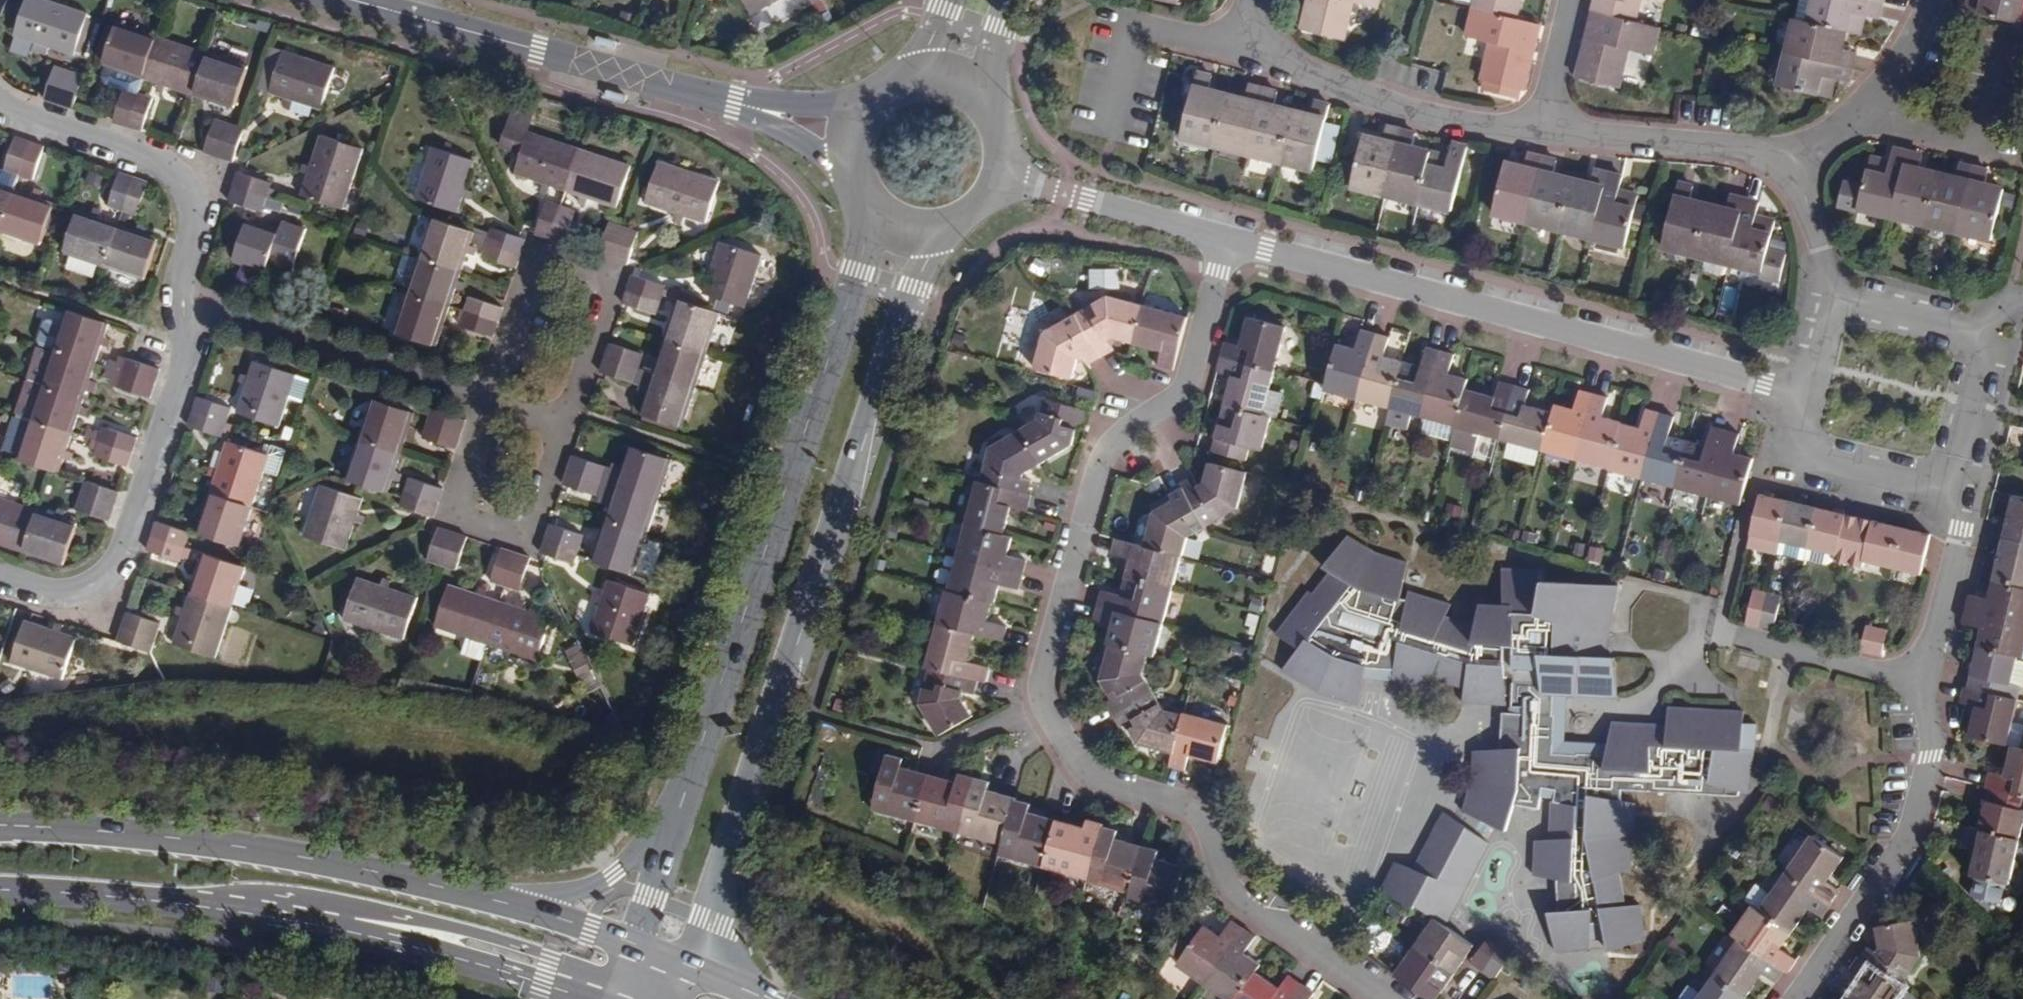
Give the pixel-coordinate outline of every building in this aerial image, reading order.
[(45,0),(24,0),(13,34),(33,42),(41,44),(73,55),(87,13),(45,0)] [(746,15),(778,0),(739,0),(746,15)] [(1302,31),(1342,41),(1352,2),(1376,9),(1379,0),(1310,0),(1302,31)] [(1470,8),(1512,18),(1516,0),(1472,0),(1470,8)] [(1588,10),(1629,21),(1634,0),(1591,0),(1588,10)] [(1804,21),(1840,30),(1854,34),(1858,22),(1853,21),(1855,16),(1859,17),(1871,20),(1876,4),(1860,0),(1809,0),(1804,21)] [(1963,10),(2015,23),(2020,0),(1966,0),(1963,10)] [(1512,18),(1470,8),(1462,36),(1486,42),(1477,81),(1519,92),(1536,24),(1512,18)] [(1652,26),(1629,21),(1588,10),(1572,76),(1613,85),(1623,48),(1645,54),(1652,26)] [(1787,17),(1779,50),(1845,67),(1849,53),(1833,50),(1840,30),(1804,21),(1787,17)] [(144,78),(157,37),(118,24),(104,65),(144,78)] [(596,35),(593,44),(616,50),(618,41),(596,35)] [(193,94),(208,52),(157,37),(144,78),(193,94)] [(39,50),(41,44),(33,42),(32,47),(39,50)] [(1845,67),(1779,50),(1771,85),(1823,98),(1826,85),(1819,84),(1821,76),(1828,78),(1842,82),(1845,67)] [(333,67),(283,51),(270,92),(283,96),(291,99),(320,109),(333,67)] [(208,52),(193,94),(233,107),(246,65),(208,52)] [(72,107),(83,73),(56,64),(44,98),(72,107)] [(1212,147),(1224,97),(1205,92),(1208,76),(1194,72),(1177,137),(1212,147)] [(1826,85),(1828,78),(1821,76),(1819,84),(1826,85)] [(1224,97),(1212,147),(1242,154),(1259,89),(1244,85),(1240,101),(1224,97)] [(128,125),(138,92),(123,88),(112,120),(128,125)] [(624,103),(627,94),(604,88),(602,97),(624,103)] [(1275,163),(1287,113),(1270,109),(1274,92),(1259,89),(1242,154),(1275,163)] [(138,92),(128,125),(142,130),(153,98),(138,92)] [(289,105),(291,99),(283,96),(281,103),(289,105)] [(1306,118),(1287,113),(1275,163),(1310,172),(1314,157),(1322,127),(1327,106),(1310,102),(1306,118)] [(218,155),(229,122),(215,118),(204,151),(218,155)] [(244,127),(229,122),(218,155),(233,160),(244,127)] [(1339,130),(1322,127),(1314,157),(1332,161),(1339,130)] [(1382,198),(1398,132),(1384,128),(1380,144),(1359,138),(1346,188),(1382,198)] [(354,146),(315,132),(296,188),(336,201),(354,146)] [(1398,132),(1382,198),(1414,206),(1427,157),(1408,151),(1412,135),(1398,132)] [(551,186),(566,191),(580,150),(530,133),(516,174),(542,183),(551,186)] [(29,139),(15,134),(3,169),(9,170),(4,183),(7,184),(6,189),(0,187),(0,227),(12,190),(18,174),(29,139)] [(45,144),(29,139),(18,174),(33,179),(45,144)] [(1428,154),(1427,157),(1414,206),(1451,216),(1468,150),(1451,146),(1448,159),(1447,164),(1440,162),(1441,157),(1428,154)] [(474,162),(434,148),(417,198),(458,211),(462,198),(465,191),(474,162)] [(580,150),(566,191),(580,196),(588,198),(618,208),(632,166),(580,150)] [(1890,217),(1905,154),(1891,150),(1888,163),(1886,168),(1877,166),(1878,160),(1867,158),(1860,186),(1840,182),(1835,206),(1854,211),(1855,209),(1890,217)] [(723,171),(663,153),(649,194),(710,213),(723,171)] [(1489,210),(1525,219),(1541,157),(1525,153),(1521,168),(1501,162),(1489,210)] [(1923,225),(1935,176),(1916,172),(1919,157),(1905,154),(1890,217),(1923,225)] [(1541,157),(1525,219),(1557,228),(1569,181),(1552,176),(1556,161),(1541,157)] [(1923,227),(1956,235),(1972,170),(1957,166),(1954,181),(1935,176),(1923,225),(1923,227)] [(107,205),(122,210),(134,174),(119,169),(107,205)] [(237,169),(232,184),(266,195),(271,180),(237,169)] [(1569,181),(1557,228),(1590,236),(1607,174),(1591,170),(1587,186),(1569,181)] [(1972,170),(1956,235),(1991,243),(2003,193),(1983,189),(1987,173),(1972,170)] [(134,174),(122,210),(137,214),(148,179),(134,174)] [(1607,174),(1590,236),(1625,245),(1637,196),(1624,192),(1623,198),(1616,196),(1617,191),(1621,178),(1607,174)] [(1659,246),(1694,255),(1707,206),(1687,201),(1691,186),(1675,182),(1659,246)] [(551,186),(542,183),(540,190),(549,193),(551,186)] [(266,195),(232,184),(227,198),(261,210),(266,195)] [(34,188),(32,196),(40,199),(42,191),(34,188)] [(12,190),(0,227),(0,232),(39,244),(52,203),(40,199),(32,196),(12,190)] [(471,193),(465,191),(462,198),(467,200),(468,200),(471,193)] [(588,198),(580,196),(578,202),(586,206),(588,198)] [(1726,264),(1743,199),(1728,196),(1724,210),(1707,206),(1694,255),(1726,264)] [(1743,199),(1726,264),(1762,273),(1760,279),(1778,284),(1785,256),(1767,251),(1774,223),(1761,219),(1760,224),(1752,222),(1753,218),(1757,203),(1743,199)] [(535,234),(550,239),(561,206),(546,201),(535,234)] [(561,206),(550,239),(564,243),(576,211),(561,206)] [(92,209),(90,216),(98,219),(100,211),(92,209)] [(103,265),(117,225),(98,219),(90,216),(78,212),(65,253),(103,265)] [(280,229),(248,217),(235,259),(267,270),(270,259),(297,268),(311,226),(284,217),(280,229)] [(419,259),(461,272),(470,245),(474,232),(432,218),(419,259)] [(598,254),(629,264),(639,231),(609,222),(598,254)] [(137,224),(135,231),(143,234),(146,227),(137,224)] [(135,231),(117,225),(103,265),(144,279),(157,238),(143,234),(135,231)] [(486,241),(520,253),(525,239),(490,229),(486,241)] [(515,268),(520,253),(486,241),(481,257),(515,268)] [(764,254),(723,241),(714,269),(711,276),(706,293),(747,306),(764,254)] [(476,247),(470,245),(467,254),(473,256),(476,247)] [(412,278),(419,259),(403,254),(397,272),(412,278)] [(412,278),(407,292),(450,306),(455,289),(458,282),(461,272),(419,259),(412,278)] [(704,274),(711,276),(714,269),(707,267),(704,274)] [(1089,267),(1089,287),(1118,288),(1118,268),(1089,267)] [(633,273),(628,289),(662,300),(664,295),(667,285),(633,273)] [(464,284),(458,282),(455,289),(462,291),(464,284)] [(662,300),(628,289),(623,302),(657,314),(662,300)] [(450,306),(407,292),(394,332),(437,347),(441,334),(447,336),(450,328),(443,326),(450,306)] [(1111,333),(1133,339),(1143,303),(1111,294),(1078,314),(1102,355),(1114,348),(1107,337),(1111,333)] [(464,311),(498,322),(502,308),(468,296),(464,311)] [(666,340),(707,353),(721,314),(679,300),(666,340)] [(1143,303),(1133,339),(1160,347),(1155,363),(1174,368),(1188,315),(1143,303)] [(51,348),(94,363),(101,343),(103,335),(108,322),(65,307),(51,348)] [(492,338),(498,322),(464,311),(458,327),(492,338)] [(1087,363),(1102,355),(1078,314),(1045,333),(1035,368),(1072,378),(1077,356),(1082,354),(1087,363)] [(1221,355),(1273,369),(1285,325),(1249,316),(1241,346),(1225,341),(1221,355)] [(1358,396),(1375,331),(1364,328),(1359,347),(1338,341),(1325,388),(1358,396)] [(1390,405),(1402,359),(1387,355),(1393,336),(1375,331),(1358,396),(1390,405)] [(110,337),(103,335),(101,343),(107,345),(110,337)] [(697,388),(707,353),(666,340),(654,374),(697,388)] [(610,342),(605,358),(638,369),(643,353),(610,342)] [(1421,364),(1402,359),(1386,420),(1408,427),(1412,411),(1423,414),(1441,349),(1427,345),(1421,364)] [(89,378),(94,363),(51,348),(40,382),(83,396),(87,385),(89,378)] [(795,370),(804,372),(810,350),(802,348),(795,370)] [(1455,353),(1441,349),(1423,414),(1456,423),(1466,387),(1468,377),(1449,372),(1455,353)] [(122,352),(119,358),(127,360),(128,355),(122,352)] [(119,358),(115,370),(155,383),(161,365),(128,355),(127,360),(119,358)] [(1226,403),(1262,413),(1273,369),(1221,355),(1217,371),(1234,375),(1226,403)] [(115,370),(119,358),(114,356),(112,356),(109,367),(115,370)] [(684,427),(697,388),(654,374),(638,369),(605,358),(601,372),(643,386),(642,390),(648,393),(641,413),(684,427)] [(312,379),(256,360),(251,375),(244,372),(242,380),(249,382),(240,411),(282,424),(291,397),(304,401),(312,379)] [(155,383),(115,370),(109,367),(104,381),(105,382),(117,385),(115,391),(148,402),(155,383)] [(95,380),(89,378),(87,385),(93,387),(95,380)] [(1499,434),(1513,383),(1498,379),(1494,395),(1466,387),(1456,423),(1451,442),(1474,448),(1479,429),(1499,434)] [(105,382),(104,381),(102,387),(115,391),(117,385),(105,382)] [(40,382),(29,415),(72,429),(78,413),(81,403),(83,396),(40,382)] [(1513,383),(1499,434),(1545,447),(1554,412),(1525,404),(1529,387),(1513,383)] [(1577,456),(1594,392),(1583,389),(1577,408),(1556,403),(1554,412),(1545,447),(1577,456)] [(1577,456),(1610,465),(1621,423),(1622,420),(1605,416),(1611,397),(1594,392),(1577,456)] [(197,396),(192,410),(227,422),(232,407),(197,396)] [(1038,418),(1021,427),(1042,463),(1073,444),(1079,423),(1085,425),(1089,410),(1043,399),(1038,418)] [(372,400),(359,439),(402,453),(408,434),(411,427),(415,414),(372,400)] [(87,406),(81,403),(78,413),(84,415),(87,406)] [(1271,415),(1262,413),(1226,403),(1214,450),(1246,458),(1250,445),(1263,449),(1271,415)] [(467,418),(433,407),(423,438),(457,449),(467,418)] [(1621,423),(1610,465),(1609,468),(1642,478),(1660,411),(1649,407),(1643,428),(1621,423)] [(227,422),(192,410),(188,425),(222,436),(227,422)] [(1677,415),(1660,411),(1642,478),(1675,487),(1688,441),(1672,436),(1677,415)] [(72,429),(29,415),(16,456),(58,471),(63,457),(65,449),(72,429)] [(99,438),(132,449),(137,435),(103,424),(101,431),(96,430),(94,437),(99,438)] [(1675,487),(1707,495),(1724,429),(1713,426),(1708,446),(1688,441),(1675,487)] [(418,428),(411,427),(408,434),(416,437),(418,428)] [(1024,474),(1042,463),(1021,427),(989,446),(981,481),(1028,494),(1031,481),(1022,479),(1024,474)] [(94,437),(96,430),(89,428),(87,434),(94,437)] [(1724,429),(1707,495),(1740,505),(1753,458),(1735,453),(1741,433),(1724,429)] [(128,463),(132,449),(99,438),(94,452),(128,463)] [(402,453),(359,439),(347,478),(389,492),(395,475),(398,468),(402,453)] [(216,478),(212,493),(254,507),(271,456),(228,442),(219,470),(216,478)] [(568,469),(602,480),(618,485),(660,498),(673,459),(631,445),(624,464),(618,462),(616,467),(573,453),(568,469)] [(73,451),(65,449),(63,457),(70,460),(73,451)] [(1183,488),(1205,526),(1238,509),(1247,471),(1211,461),(1206,482),(1200,486),(1194,475),(1180,484),(1183,488)] [(211,476),(216,478),(219,470),(214,468),(211,476)] [(405,470),(398,468),(395,475),(403,478),(405,470)] [(597,494),(602,480),(568,469),(563,484),(597,494)] [(410,477),(405,492),(439,503),(444,488),(410,477)] [(85,480),(76,508),(109,519),(118,491),(85,480)] [(1028,494),(981,481),(977,480),(965,524),(1004,534),(1009,517),(1002,515),(1005,505),(1011,507),(1026,511),(1031,495),(1028,494)] [(649,533),(660,498),(618,485),(607,519),(649,533)] [(364,500),(322,488),(306,537),(348,550),(356,523),(359,514),(364,500)] [(1187,536),(1205,526),(1183,488),(1169,496),(1173,501),(1156,509),(1145,546),(1179,556),(1182,556),(1187,536)] [(439,503),(405,492),(403,498),(400,506),(434,517),(439,503)] [(241,546),(254,507),(212,493),(198,532),(241,546)] [(1790,502),(1761,495),(1748,548),(1777,555),(1778,552),(1790,502)] [(2005,536),(2022,541),(2022,497),(2015,495),(2005,536)] [(38,509),(0,496),(0,542),(25,550),(38,509)] [(1807,559),(1810,547),(1819,509),(1790,502),(1778,552),(1807,559)] [(1011,507),(1005,505),(1002,515),(1009,517),(1011,507)] [(76,522),(38,509),(25,550),(63,564),(76,522)] [(1835,561),(1849,564),(1860,519),(1819,509),(1810,547),(1834,553),(1832,560),(1835,561)] [(359,514),(356,523),(365,525),(367,517),(359,514)] [(156,519),(151,535),(186,547),(191,531),(156,519)] [(607,519),(593,559),(636,573),(649,533),(607,519)] [(1893,566),(1902,529),(1860,519),(1849,564),(1865,568),(1867,560),(1893,566)] [(550,522),(546,536),(579,548),(584,533),(550,522)] [(957,557),(1023,575),(1027,560),(1006,555),(1011,536),(1004,534),(965,524),(957,557)] [(468,536),(441,526),(430,559),(457,569),(468,536)] [(1921,573),(1930,536),(1902,529),(1893,566),(1921,573)] [(186,547),(151,535),(147,548),(181,560),(186,547)] [(579,548),(546,536),(541,550),(575,561),(579,548)] [(2005,536),(1994,579),(2022,586),(2022,541),(2005,536)] [(1743,749),(1745,711),(1671,707),(1670,727),(1616,724),(1609,757),(1579,754),(1579,759),(1555,758),(1557,716),(1553,716),(1553,692),(1617,697),(1617,659),(1606,659),(1619,586),(1544,582),(1544,572),(1500,569),(1503,603),(1480,605),(1477,628),(1440,617),(1444,605),(1404,593),(1402,600),(1393,599),(1401,563),(1369,553),(1343,537),(1320,567),(1327,573),(1309,597),(1304,594),(1272,636),(1296,650),(1277,673),(1316,694),(1354,707),(1361,670),(1393,670),(1390,682),(1419,692),(1428,679),(1463,687),(1458,703),(1505,704),(1502,695),(1513,694),(1515,705),(1528,705),(1528,713),(1499,713),(1502,750),(1474,754),(1475,783),(1465,814),(1507,834),(1514,806),(1538,810),(1543,788),(1563,795),(1563,809),(1552,807),(1551,843),(1536,844),(1535,877),(1558,880),(1561,914),(1551,914),(1558,953),(1590,948),(1592,923),(1604,923),(1612,951),(1647,941),(1640,907),(1627,907),(1621,873),(1632,868),(1625,835),(1635,833),(1635,803),(1621,801),(1623,788),(1740,795),(1740,785),(1749,791),(1750,777),(1756,749),(1743,749)] [(1125,577),(1170,588),(1179,556),(1145,546),(1114,539),(1110,552),(1130,558),(1125,577)] [(505,585),(516,552),(503,547),(491,580),(505,585)] [(1834,553),(1810,547),(1807,559),(1829,565),(1835,561),(1832,560),(1834,553)] [(516,552),(505,585),(520,589),(532,557),(516,552)] [(207,554),(193,594),(234,608),(248,567),(207,554)] [(957,557),(948,590),(993,602),(995,603),(999,587),(1019,592),(1023,575),(957,557)] [(421,595),(363,576),(348,618),(407,637),(421,595)] [(1170,588),(1125,577),(1120,595),(1099,589),(1095,604),(1161,621),(1170,588)] [(1994,579),(1990,599),(1970,593),(1966,607),(2022,621),(2022,586),(1994,579)] [(650,595),(610,582),(605,596),(597,593),(594,602),(603,605),(593,632),(633,645),(650,595)] [(487,642),(500,601),(487,596),(478,593),(451,584),(436,625),(487,642)] [(481,586),(478,593),(487,596),(489,588),(481,586)] [(935,621),(973,631),(1003,640),(1007,625),(989,620),(993,602),(948,590),(943,589),(935,621)] [(234,608),(193,594),(188,608),(186,616),(177,643),(217,657),(234,608)] [(1758,632),(1767,598),(1754,595),(1745,629),(1758,632)] [(1782,602),(1767,598),(1758,632),(1773,636),(1782,602)] [(517,599),(515,605),(523,608),(526,601),(517,599)] [(515,605),(500,601),(487,642),(538,658),(553,618),(523,608),(515,605)] [(1152,655),(1161,621),(1095,604),(1091,618),(1112,624),(1106,643),(1109,644),(1146,654),(1152,655)] [(186,616),(188,608),(182,606),(180,614),(186,616)] [(1979,646),(2022,656),(2022,621),(1966,607),(1963,623),(1983,628),(1979,646)] [(126,611),(121,625),(155,636),(159,623),(126,611)] [(966,657),(973,631),(935,621),(924,666),(929,667),(974,679),(976,679),(981,660),(966,657)] [(80,640),(65,636),(58,634),(27,623),(14,664),(65,681),(80,640)] [(69,627),(60,625),(58,634),(65,636),(69,627)] [(155,636),(121,625),(116,641),(149,653),(155,636)] [(1881,658),(1884,647),(1888,630),(1867,625),(1860,653),(1881,658)] [(1146,654),(1109,644),(1100,678),(1112,699),(1103,703),(1110,715),(1149,693),(1140,674),(1146,654)] [(573,676),(587,672),(580,646),(566,649),(573,676)] [(1969,689),(2000,696),(2003,681),(2022,685),(2022,683),(2022,656),(1979,646),(1969,689)] [(970,695),(974,679),(929,667),(919,703),(941,737),(975,718),(960,696),(961,692),(970,695)] [(2018,700),(2000,696),(1969,689),(1965,687),(1962,703),(1977,706),(1970,736),(2008,745),(2018,700)] [(1149,693),(1110,715),(1118,729),(1125,724),(1136,744),(1170,753),(1180,717),(1158,711),(1149,693)] [(1180,717),(1170,753),(1166,767),(1182,771),(1186,756),(1215,763),(1224,725),(1181,714),(1180,717)] [(1986,787),(2022,796),(2022,748),(2013,746),(2007,775),(1987,771),(1984,787),(1986,787)] [(884,756),(876,754),(872,766),(881,769),(884,756)] [(870,810),(914,821),(924,784),(904,779),(905,772),(897,770),(899,760),(884,756),(881,769),(870,810)] [(924,784),(926,778),(905,772),(904,779),(924,784)] [(941,788),(924,784),(914,821),(958,833),(973,780),(954,776),(951,785),(942,782),(941,788)] [(942,782),(926,778),(924,784),(941,788),(942,782)] [(958,833),(1002,844),(1012,806),(995,802),(997,795),(989,793),(991,785),(973,780),(958,833)] [(1986,787),(1977,829),(2019,840),(2022,821),(2022,796),(1986,787)] [(1014,799),(997,795),(995,802),(1012,806),(1013,802),(1014,799)] [(1043,866),(1053,829),(1033,823),(1035,818),(1026,816),(1029,806),(1013,802),(1012,806),(1002,844),(999,855),(1043,866)] [(1446,813),(1414,869),(1411,906),(1412,907),(1431,920),(1442,928),(1489,848),(1446,813)] [(1033,823),(1053,829),(1054,823),(1035,818),(1033,823)] [(1043,866),(1087,878),(1101,828),(1101,825),(1084,820),(1082,830),(1073,828),(1071,834),(1053,829),(1043,866)] [(1054,823),(1053,829),(1071,834),(1073,828),(1054,823)] [(2009,884),(2019,840),(1977,829),(1965,827),(1961,841),(1980,845),(1973,876),(1977,877),(1973,897),(2001,903),(2005,883),(2009,884)] [(1086,884),(1129,895),(1141,854),(1122,848),(1124,842),(1114,840),(1116,832),(1101,828),(1087,878),(1086,884)] [(1813,831),(1786,870),(1833,902),(1841,890),(1826,879),(1844,853),(1813,831)] [(1141,854),(1142,848),(1124,842),(1122,848),(1141,854)] [(1141,854),(1129,895),(1128,899),(1174,911),(1184,872),(1163,867),(1164,861),(1156,859),(1159,850),(1143,846),(1142,848),(1141,854)] [(1163,867),(1184,872),(1185,866),(1164,861),(1163,867)] [(1411,906),(1414,869),(1391,866),(1373,895),(1406,917),(1411,906)] [(1823,915),(1833,902),(1786,870),(1760,908),(1794,931),(1811,906),(1823,915)] [(1794,931),(1760,908),(1752,903),(1733,931),(1740,937),(1786,968),(1789,970),(1797,958),(1782,948),(1794,931)] [(1863,959),(1903,986),(1923,957),(1915,917),(1878,925),(1884,949),(1880,954),(1870,948),(1863,959)] [(1442,928),(1431,920),(1394,975),(1411,987),(1429,998),(1435,998),(1470,947),(1442,928)] [(1203,987),(1242,930),(1229,921),(1217,938),(1201,927),(1174,966),(1203,987)] [(1242,930),(1203,987),(1221,998),(1235,998),(1253,972),(1258,966),(1241,954),(1253,938),(1242,930)] [(1505,964),(1516,950),(1493,934),(1472,964),(1495,980),(1505,964)] [(1786,968),(1740,937),(1714,973),(1747,997),(1765,971),(1777,979),(1786,968)] [(1903,986),(1863,959),(1860,957),(1852,970),(1866,980),(1854,998),(1899,998),(1906,989),(1903,986)] [(1299,987),(1285,977),(1276,989),(1253,972),(1235,998),(1291,998),(1299,987)] [(1747,997),(1714,973),(1696,998),(1746,998),(1747,997)] [(1299,987),(1291,998),(1310,998),(1312,996),(1299,987)]
